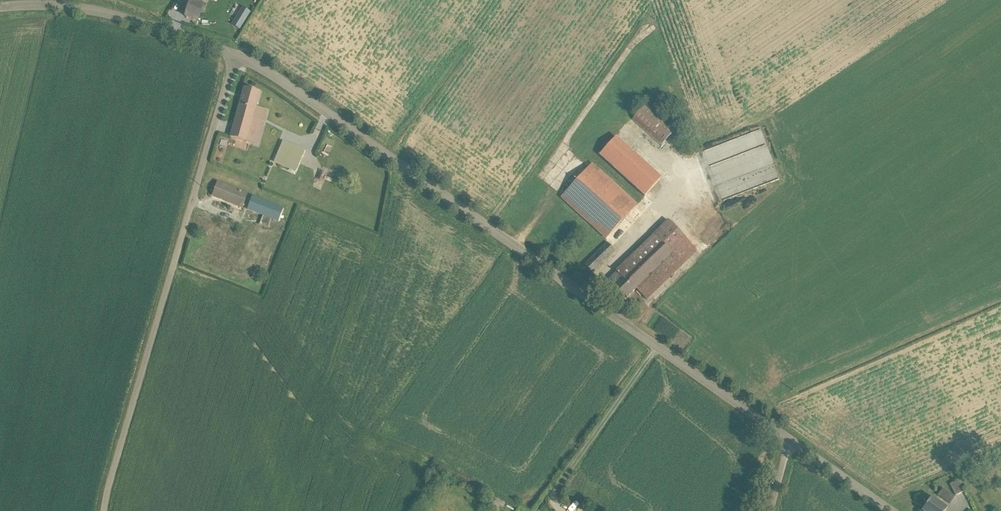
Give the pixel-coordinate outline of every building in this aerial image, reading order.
[(185,17),(198,21),(200,14),(202,14),(207,0),(197,0),(196,2),(190,0),(185,17)] [(235,6),(229,13),(241,23),(247,16),(235,6)] [(260,92),(243,88),(229,137),(258,145),(268,111),(256,107),(260,92)] [(646,104),(631,120),(660,146),(675,130),(646,104)] [(750,189),(778,179),(762,130),(705,148),(710,165),(709,165),(716,185),(746,175),(750,189)] [(644,197),(661,178),(616,137),(598,156),(644,197)] [(305,152),(282,142),(273,163),(295,172),(305,152)] [(605,240),(637,205),(592,164),(560,199),(605,240)] [(217,183),(212,196),(242,208),(247,194),(217,183)] [(252,196),(246,210),(262,216),(258,225),(267,229),(271,220),(278,222),(283,209),(252,196)] [(615,273),(603,285),(620,304),(635,290),(646,301),(697,252),(667,220),(652,234),(652,235),(614,272),(615,273)] [(237,229),(228,225),(223,235),(232,239),(237,229)] [(605,243),(583,265),(593,274),(615,252),(605,243)] [(963,483),(961,479),(949,485),(955,496),(963,492),(959,485),(963,483)] [(942,489),(937,496),(949,505),(955,497),(942,489)] [(486,504),(492,507),(491,509),(495,510),(497,510),(498,509),(501,510),(505,503),(490,496),(486,504)] [(931,497),(921,510),(944,510),(946,508),(931,497)]
